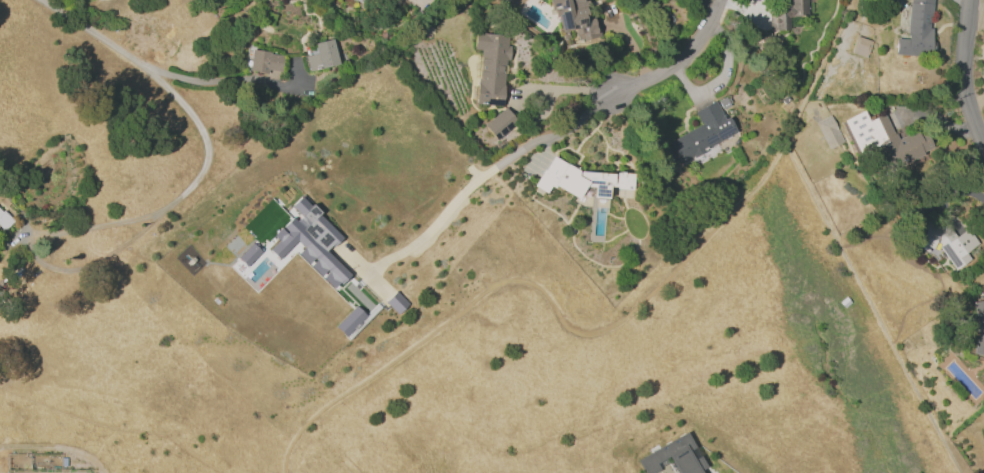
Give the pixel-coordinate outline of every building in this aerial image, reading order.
[(583,0),(550,0),(556,32),(575,28),(578,41),(600,37),(595,13),(586,14),(583,0)] [(782,9),(767,10),(770,31),(788,29),(786,18),(809,15),(807,0),(781,0),(782,9)] [(929,56),(933,0),(909,0),(906,39),(895,38),(894,53),(929,56)] [(503,106),(507,35),(474,33),(473,50),(479,50),(476,104),(503,106)] [(866,58),(870,40),(854,36),(850,54),(866,58)] [(307,70),(336,66),(332,39),(312,42),(313,48),(304,49),(307,70)] [(282,54),(252,49),(249,70),(267,73),(267,70),(280,72),(282,54)] [(700,126),(661,146),(669,163),(677,159),(679,162),(736,133),(728,116),(723,118),(714,101),(693,112),(700,126)] [(496,140),(517,121),(504,107),(483,125),(496,140)] [(856,154),(876,146),(886,170),(933,151),(923,127),(898,138),(896,131),(892,133),(884,113),(867,120),(863,110),(842,119),(856,154)] [(826,149),(842,142),(831,115),(815,121),(826,149)] [(533,186),(546,193),(549,187),(555,187),(577,198),(583,187),(593,187),(592,197),(607,198),(608,185),(616,189),(630,190),(631,174),(580,171),(549,155),(533,186)] [(334,289),(349,273),(326,252),(342,235),(299,196),(290,206),(295,211),(273,237),(277,240),(268,250),(279,260),(296,241),(303,247),(296,255),(334,289)] [(2,231),(10,224),(0,211),(0,229),(2,231)] [(953,269),(970,259),(965,252),(978,244),(968,228),(956,236),(949,225),(944,228),(930,222),(927,217),(915,212),(905,234),(912,246),(933,255),(941,250),(953,269)] [(246,267),(260,251),(251,243),(237,258),(246,267)] [(408,304),(395,291),(385,301),(397,314),(408,304)] [(975,322),(974,325),(975,334),(971,353),(983,357),(983,300),(972,301),(975,322)] [(335,327),(345,336),(365,315),(354,306),(335,327)] [(643,472),(653,472),(659,470),(657,464),(669,458),(677,472),(703,472),(707,471),(697,451),(696,452),(686,432),(636,459),(643,472)]
